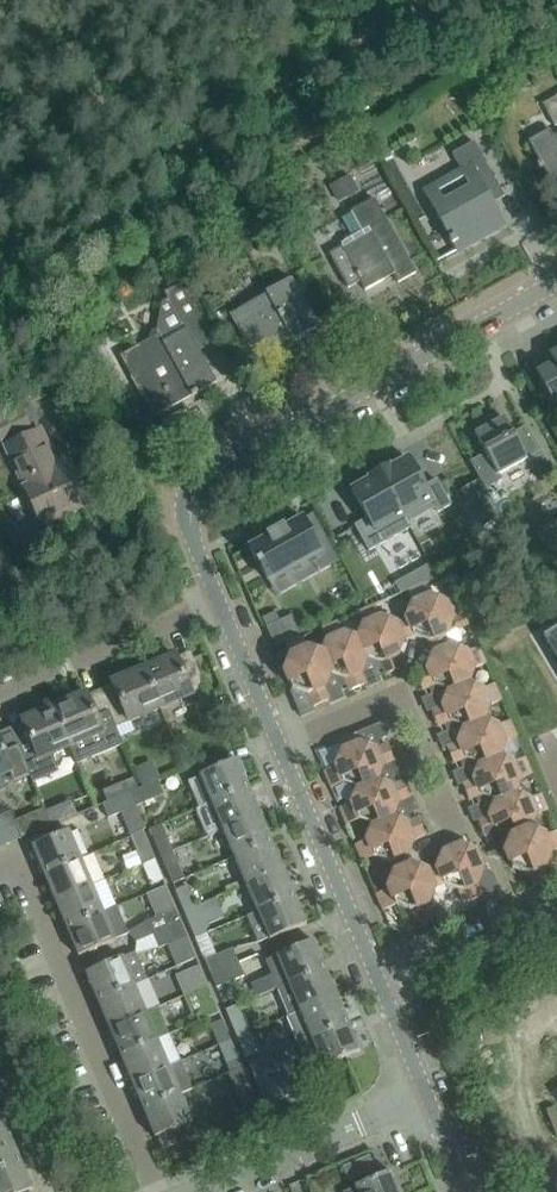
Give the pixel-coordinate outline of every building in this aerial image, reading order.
[(522,70),(508,78),(511,83),(516,91),(530,83),(525,75),(522,70)] [(542,105),(554,128),(556,126),(556,97),(542,105)] [(546,173),(556,194),(556,136),(553,138),(549,131),(529,142),(546,173)] [(427,195),(446,229),(457,250),(502,225),(485,193),(498,186),(486,165),(474,143),(453,155),(464,174),(427,195)] [(329,253),(336,267),(348,288),(360,281),(365,290),(384,280),(383,278),(392,273),(398,283),(415,273),(386,219),(385,219),(374,198),(353,209),(365,230),(343,242),(342,246),(329,253)] [(234,319),(245,337),(256,358),(285,342),(284,341),(289,337),(292,342),(317,327),(290,279),(264,293),(266,296),(246,307),(248,311),(234,319)] [(159,337),(125,356),(137,378),(144,392),(156,413),(190,394),(192,397),(217,383),(205,362),(200,354),(187,330),(184,325),(202,314),(183,280),(164,292),(168,299),(161,302),(156,331),(159,337)] [(537,373),(554,403),(556,401),(556,352),(551,356),(555,363),(537,373)] [(485,453),(472,460),(479,473),(488,488),(502,480),(498,475),(539,452),(524,426),(512,433),(503,418),(474,434),(485,453)] [(6,449),(30,500),(40,522),(68,509),(69,512),(85,505),(83,502),(86,501),(76,479),(71,467),(66,469),(62,460),(55,463),(41,433),(6,449)] [(389,467),(379,473),(409,528),(410,527),(408,522),(434,508),(437,513),(450,505),(436,480),(423,487),(407,458),(390,468),(389,467)] [(369,480),(351,490),(367,519),(355,526),(369,551),(409,528),(379,473),(368,479),(369,480)] [(479,481),(462,491),(468,501),(485,492),(479,481)] [(268,537),(250,547),(258,562),(256,563),(258,567),(260,566),(268,581),(321,552),(302,518),(284,528),(283,527),(267,535),(268,537)] [(536,531),(544,545),(556,538),(556,519),(536,531)] [(430,565),(420,571),(426,582),(437,578),(430,565)] [(429,641),(434,654),(451,647),(445,634),(451,619),(464,614),(457,597),(444,603),(430,597),(424,584),(407,591),(413,604),(407,619),(395,624),(402,640),(414,635),(429,641)] [(396,655),(402,640),(395,624),(380,618),(374,605),(358,612),(364,625),(358,640),(365,657),(380,662),(385,675),(402,668),(396,655)] [(360,671),(365,657),(358,640),(344,634),(338,621),(321,628),(327,642),(321,656),(329,673),(343,679),(349,691),(365,684),(360,671)] [(543,636),(556,658),(556,628),(543,636)] [(323,687),(329,673),(321,656),(307,650),(301,637),(285,645),(289,658),(285,673),(291,689),(307,695),(312,707),(329,700),(323,687)] [(435,685),(449,691),(466,684),(472,669),(485,664),(478,647),(465,653),(451,647),(434,654),(428,668),(415,674),(422,690),(435,685)] [(175,656),(145,668),(162,708),(206,689),(193,658),(178,664),(175,656)] [(115,691),(103,696),(116,727),(162,708),(145,668),(111,682),(115,691)] [(450,722),(465,728),(482,720),(488,706),(501,701),(494,684),(481,689),(466,684),(449,691),(443,705),(431,711),(438,727),(450,722)] [(85,694),(54,707),(70,746),(70,747),(76,763),(123,744),(116,727),(103,696),(89,702),(85,694)] [(25,729),(12,735),(25,766),(28,774),(32,783),(58,772),(51,754),(70,747),(70,746),(54,707),(22,721),(25,729)] [(466,759),(480,764),(498,757),(503,743),(516,737),(509,721),(496,726),(482,720),(465,728),(459,742),(446,747),(453,764),(466,759)] [(344,783),(358,788),(375,781),(381,767),(394,761),(387,745),(374,750),(359,744),(355,734),(338,741),(342,751),(336,766),(324,771),(331,788),(344,783)] [(6,789),(1,776),(11,771),(15,780),(28,774),(25,766),(12,735),(0,740),(0,791),(6,789)] [(482,795),(496,801),(513,794),(519,780),(532,774),(525,757),(512,763),(498,757),(480,764),(474,779),(462,784),(469,801),(482,795)] [(211,803),(248,787),(237,759),(199,775),(199,776),(188,781),(199,808),(211,803)] [(158,781),(129,793),(136,808),(164,796),(158,781)] [(359,819),(373,825),(391,818),(396,804),(409,798),(402,782),(389,787),(375,781),(358,788),(352,803),(339,808),(346,825),(359,819)] [(199,808),(196,809),(207,837),(222,831),(260,814),(248,787),(211,803),(199,808)] [(121,814),(131,837),(143,832),(142,831),(144,828),(136,808),(129,793),(102,804),(108,819),(121,814)] [(497,832),(511,838),(528,831),(534,816),(547,811),(540,794),(527,800),(513,794),(496,801),(490,815),(477,821),(484,837),(497,832)] [(52,796),(40,801),(43,809),(46,815),(58,810),(52,796)] [(43,809),(14,821),(21,839),(51,826),(46,815),(43,809)] [(0,816),(0,827),(7,844),(21,839),(14,821),(10,812),(0,816)] [(222,831),(234,857),(271,841),(260,814),(222,831)] [(375,856),(389,862),(406,855),(412,840),(425,835),(418,818),(405,824),(391,818),(373,825),(368,839),(355,845),(362,862),(375,856)] [(149,830),(161,857),(172,852),(161,825),(149,830)] [(31,846),(43,875),(81,859),(69,830),(31,846)] [(511,838),(505,853),(512,869),(527,875),(532,888),(549,881),(544,868),(550,853),(556,850),(556,834),(556,831),(543,836),(528,831),(511,838)] [(234,857),(245,885),(283,869),(271,841),(234,857)] [(135,847),(143,865),(154,860),(147,842),(135,847)] [(438,868),(426,873),(433,889),(445,884),(459,890),(465,903),(482,896),(485,904),(503,897),(493,872),(482,868),(475,852),(459,846),(444,853),(438,868)] [(172,852),(161,857),(169,876),(180,871),(172,852)] [(406,855),(389,862),(394,874),(388,889),(375,894),(382,911),(395,905),(410,911),(415,924),(432,917),(427,904),(433,889),(426,873),(411,867),(406,855)] [(43,875),(55,903),(93,886),(81,859),(43,875)] [(154,860),(143,865),(151,884),(163,879),(154,860)] [(245,885),(257,912),(294,896),(283,869),(245,885)] [(175,890),(184,911),(196,906),(187,885),(175,890)] [(55,903),(66,929),(104,913),(93,886),(55,903)] [(294,896),(257,912),(269,940),(306,924),(294,896)] [(196,906),(184,911),(195,938),(207,933),(196,906)] [(104,913),(66,929),(78,957),(128,935),(117,908),(104,913)] [(148,920),(154,934),(180,922),(174,909),(148,920)] [(180,922),(154,934),(159,947),(185,935),(180,922)] [(265,961),(277,988),(325,968),(313,941),(265,961)] [(204,959),(210,973),(238,961),(232,947),(204,959)] [(85,973),(97,1001),(134,985),(146,979),(134,952),(85,973)] [(238,961),(210,973),(215,987),(244,975),(238,961)] [(188,971),(196,991),(207,986),(199,966),(188,971)] [(289,1016),(299,1012),(337,996),(325,968),(277,988),(289,1016)] [(97,1001),(108,1028),(146,1012),(134,985),(97,1001)] [(207,986),(196,991),(205,1011),(216,1006),(207,986)] [(299,1012),(310,1038),(311,1039),(348,1023),(337,996),(299,1012)] [(120,1055),(157,1039),(169,1034),(158,1007),(146,1012),(108,1028),(120,1055)] [(231,1022),(238,1038),(249,1033),(241,1013),(240,1013),(229,1018),(231,1022)] [(210,1026),(219,1046),(230,1041),(221,1021),(210,1026)] [(311,1039),(310,1038),(297,1043),(309,1070),(321,1065),(322,1067),(360,1051),(348,1023),(311,1039)] [(249,1033),(238,1038),(245,1057),(257,1052),(249,1033)] [(120,1055),(131,1083),(169,1067),(157,1039),(120,1055)] [(230,1041),(219,1046),(226,1065),(238,1060),(230,1041)] [(248,1065),(266,1106),(287,1097),(270,1056),(248,1065)] [(131,1083),(143,1110),(181,1094),(194,1089),(182,1061),(169,1067),(131,1083)] [(259,1109),(242,1068),(228,1074),(245,1115),(259,1109)] [(181,1094),(143,1110),(154,1138),(192,1122),(181,1094)] [(554,1133),(556,1137),(556,1112),(555,1107),(546,1110),(554,1133)] [(9,1134),(0,1112),(0,1138),(9,1134)] [(21,1162),(9,1134),(0,1138),(0,1171),(21,1162)] [(368,1158),(343,1168),(349,1181),(374,1170),(368,1158)] [(0,1171),(0,1191),(27,1191),(33,1189),(21,1162),(0,1171)] [(391,1172),(345,1191),(400,1191),(391,1172)]
